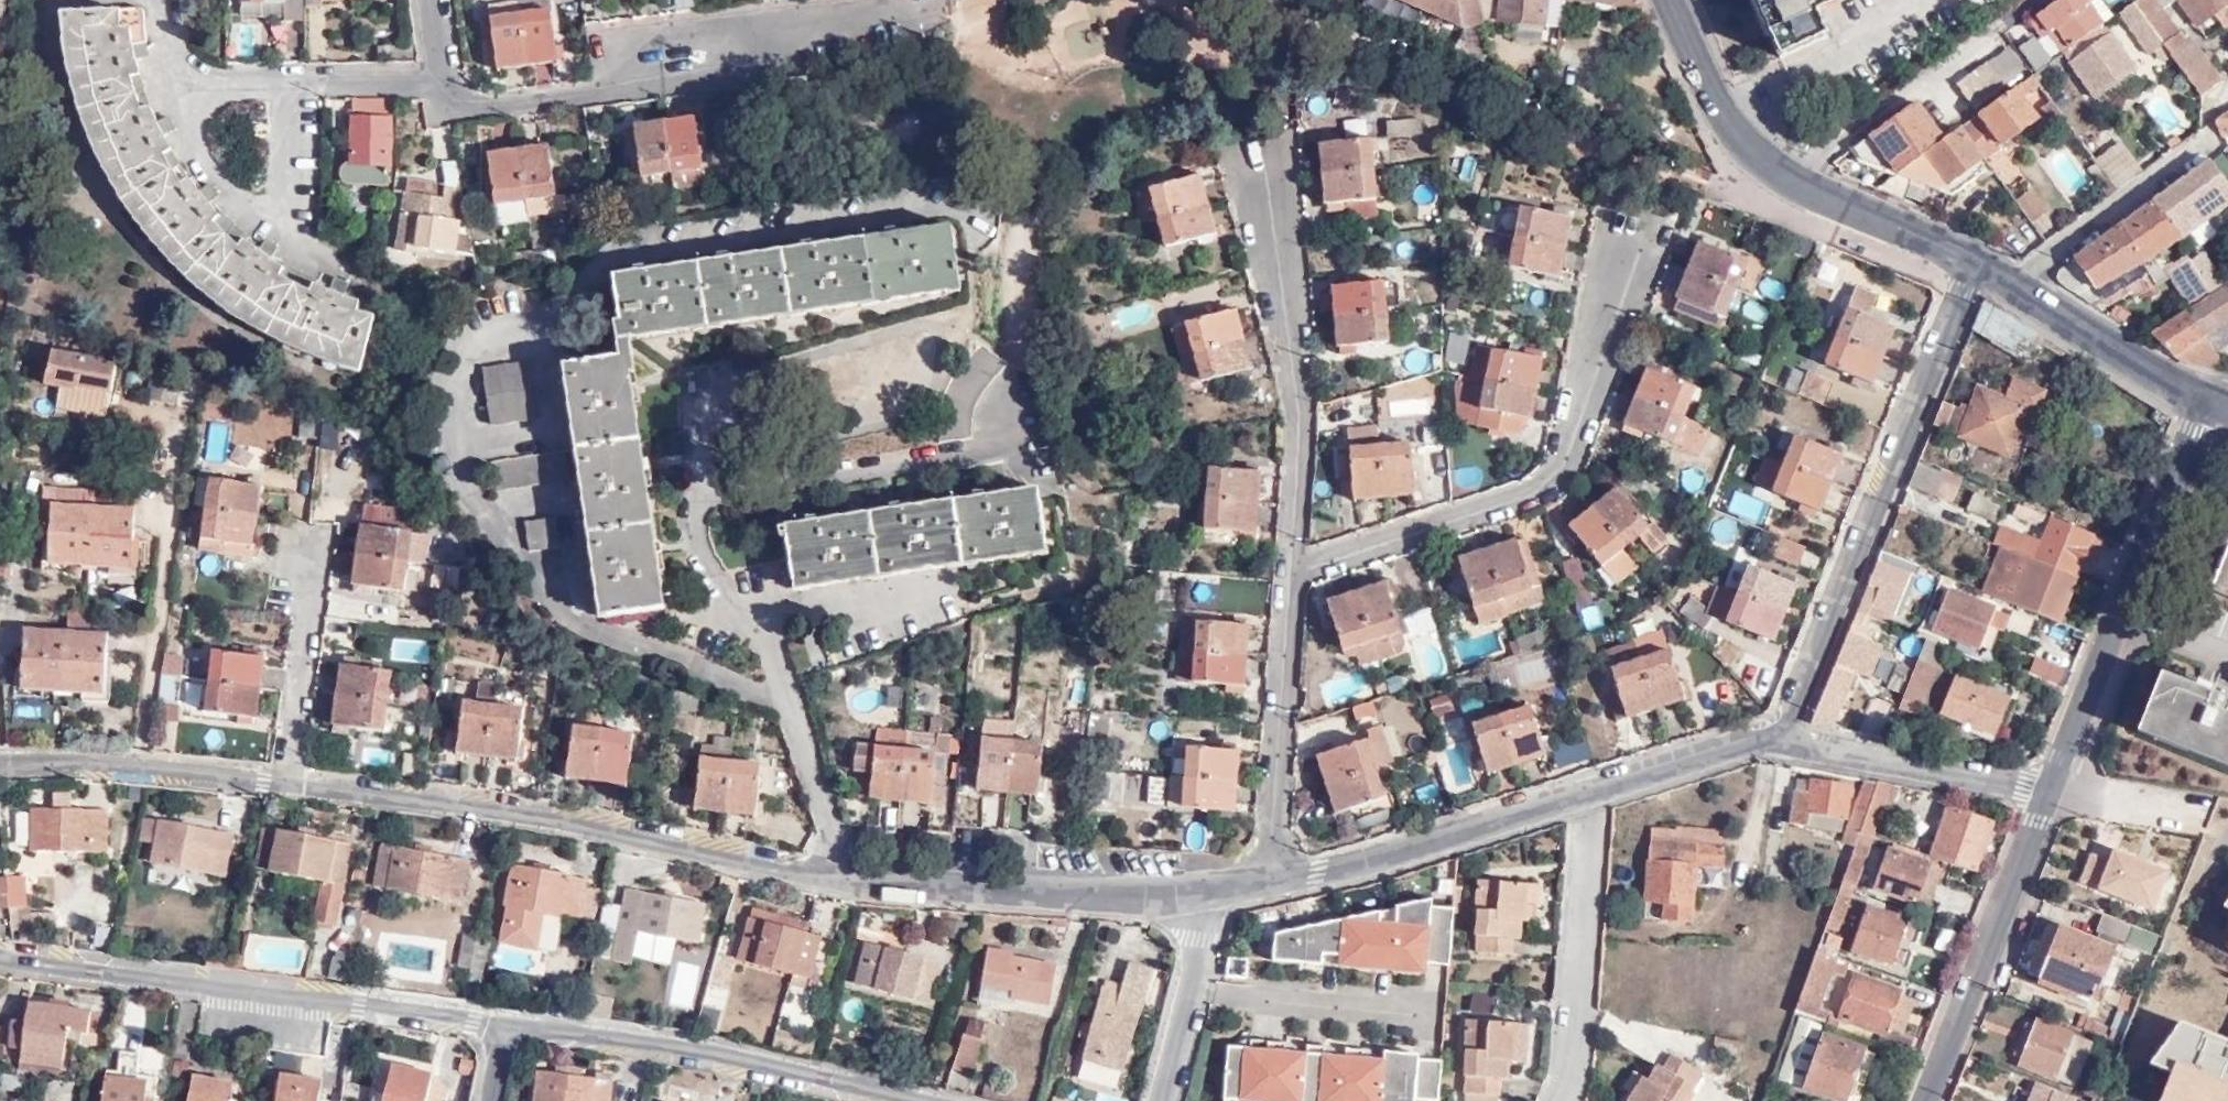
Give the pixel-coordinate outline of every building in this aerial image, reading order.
[(241,1),(287,2),(287,18),(287,19),(301,20),(300,0),(241,0),(241,1)] [(525,66),(557,62),(556,58),(554,46),(548,0),(545,0),(532,2),(532,0),(524,0),(516,1),(517,6),(518,16),(525,66)] [(1462,30),(1484,25),(1483,22),(1483,17),(1479,0),(1398,0),(1462,30)] [(1483,17),(1483,22),(1544,30),(1547,0),(1479,0),(1483,17)] [(1563,0),(1547,0),(1544,30),(1558,32),(1563,0)] [(1642,10),(1637,0),(1574,0),(1642,10)] [(1776,59),(1824,37),(1810,6),(1823,0),(1750,0),(1776,59)] [(2030,24),(2040,37),(2047,32),(2062,52),(2067,49),(2101,24),(2102,23),(2088,4),(2094,0),(2063,0),(2030,24)] [(2102,0),(2094,0),(2088,4),(2102,23),(2104,23),(2113,16),(2102,0)] [(2131,3),(2132,5),(2160,45),(2168,56),(2198,99),(2218,85),(2188,42),(2182,46),(2159,12),(2174,1),(2191,26),(2227,1),(2227,0),(2135,0),(2131,3)] [(287,2),(241,1),(242,17),(287,18),(287,2)] [(2160,45),(2132,5),(2117,15),(2146,55),(2150,52),(2160,45)] [(489,20),(518,16),(517,6),(488,10),(489,20)] [(357,310),(361,300),(336,289),(330,287),(274,256),(266,250),(239,231),(215,208),(205,194),(193,178),(190,180),(167,146),(160,129),(154,116),(136,63),(148,61),(146,48),(142,10),(60,12),(68,67),(84,127),(114,188),(138,228),(193,286),(230,314),(311,357),(357,373),(381,323),(357,310)] [(496,70),(525,66),(518,16),(489,20),(493,49),(496,69),(496,70)] [(2101,24),(2067,49),(2062,52),(2096,98),(2135,69),(2118,45),(2110,35),(2102,23),(2101,24)] [(2110,35),(2118,45),(2126,40),(2118,29),(2110,35)] [(2013,52),(2025,70),(2030,76),(2050,61),(2034,38),(2013,52)] [(554,46),(556,58),(563,56),(561,44),(554,46)] [(2160,45),(2150,52),(2159,64),(2168,56),(2160,45)] [(2025,70),(2013,52),(2010,48),(1988,63),(2004,85),(2025,70)] [(490,70),(496,69),(493,49),(487,50),(490,70)] [(1973,107),(2004,85),(1988,63),(1957,85),(1973,107)] [(2135,69),(2096,98),(2104,109),(2143,80),(2135,69)] [(2014,87),(2020,96),(2036,85),(2030,76),(2014,87)] [(2001,145),(2037,119),(2020,96),(2014,87),(1978,113),(2001,145)] [(1913,102),(1866,136),(1893,174),(1922,153),(1940,140),(1913,102)] [(2049,129),(2061,121),(2049,103),(2037,112),(2049,129)] [(391,108),(352,106),(351,165),(343,167),(342,170),(342,177),(345,180),(353,185),(389,186),(391,108)] [(1957,128),(1980,160),(2001,145),(1978,113),(1957,128)] [(2214,125),(2218,134),(2227,134),(2227,114),(2214,125)] [(695,118),(666,123),(673,174),(675,190),(702,187),(695,118)] [(673,174),(666,123),(632,127),(640,178),(673,174)] [(1417,123),(1384,125),(1386,142),(1419,138),(1417,123)] [(1945,186),(1980,160),(1957,128),(1940,140),(1922,153),(1945,186)] [(1893,174),(1866,136),(1848,148),(1855,158),(1893,174)] [(1317,148),(1320,175),(1371,170),(1368,143),(1317,148)] [(2066,146),(2042,164),(2066,196),(2090,178),(2066,146)] [(546,147),(518,151),(526,201),(554,196),(546,147)] [(1422,147),(1390,152),(1392,166),(1424,161),(1422,147)] [(2224,148),(2207,161),(2226,187),(2227,186),(2227,155),(2224,148)] [(526,201),(518,151),(487,155),(494,205),(488,206),(491,227),(527,222),(524,201),(526,201)] [(1980,160),(1945,186),(1922,153),(1893,174),(1952,196),(1988,171),(1980,160)] [(461,188),(456,157),(441,159),(446,186),(461,188)] [(2207,161),(2150,203),(2175,240),(2227,202),(2227,190),(2226,187),(2207,161)] [(1371,170),(1320,175),(1323,207),(1341,206),(1342,213),(1354,223),(1377,221),(1375,203),(1374,203),(1373,191),(1371,170)] [(1152,192),(1159,220),(1208,207),(1201,179),(1152,192)] [(461,188),(446,186),(408,180),(398,252),(434,257),(434,251),(473,256),(461,188)] [(1381,190),(1373,191),(1374,203),(1375,203),(1382,203),(1381,190)] [(2015,202),(2031,223),(2047,212),(2030,190),(2015,202)] [(2175,240),(2150,203),(2054,270),(2053,283),(2055,284),(2055,272),(2086,295),(2094,291),(2100,302),(2140,279),(2143,277),(2138,265),(2175,240)] [(1208,207),(1159,220),(1167,250),(1215,237),(1208,207)] [(1518,212),(1506,271),(1556,281),(1568,222),(1518,212)] [(1354,223),(1342,213),(1343,224),(1354,223)] [(657,270),(615,276),(625,340),(961,290),(952,226),(909,232),(825,245),(741,258),(657,270)] [(1687,271),(1734,290),(1745,263),(1698,244),(1687,271)] [(2200,252),(2165,274),(2185,306),(2224,281),(2217,270),(2213,273),(2200,252)] [(1717,331),(1734,290),(1687,271),(1675,300),(1677,301),(1673,312),(1717,331)] [(2055,284),(2091,307),(2100,302),(2094,291),(2086,295),(2055,272),(2055,284)] [(2145,289),(2140,279),(2100,302),(2103,308),(2131,293),(2133,297),(2145,289)] [(1332,316),(1383,309),(1381,285),(1330,290),(1332,316)] [(1895,326),(1868,316),(1872,305),(1876,294),(1856,287),(1836,335),(1883,354),(1895,326)] [(2201,336),(2227,319),(2227,295),(2224,288),(2186,312),(2201,336)] [(1978,313),(2016,333),(2025,322),(1986,296),(1978,313)] [(1899,316),(1872,305),(1868,316),(1895,326),(1899,316)] [(1386,345),(1383,309),(1332,316),(1335,350),(1386,345)] [(2168,357),(2201,336),(2186,312),(2150,336),(2168,357)] [(1978,313),(1972,329),(2005,349),(2016,333),(1978,313)] [(1179,360),(1242,342),(1234,314),(1172,330),(1179,360)] [(1883,354),(1836,335),(1835,338),(1882,357),(1883,354)] [(2201,336),(2168,357),(2175,361),(2214,371),(2218,367),(2201,336)] [(1882,357),(1835,338),(1825,363),(1855,375),(1853,382),(1872,390),(1875,381),(1873,380),(1882,357)] [(1250,372),(1242,342),(1179,360),(1187,389),(1250,372)] [(1006,364),(980,346),(945,394),(942,400),(940,411),(939,442),(973,438),(972,414),(976,404),(1006,364)] [(1470,374),(1536,388),(1541,362),(1474,350),(1470,374)] [(117,366),(50,353),(43,389),(75,396),(75,390),(111,396),(117,366)] [(626,356),(565,365),(602,618),(664,608),(656,556),(644,471),(633,397),(626,356)] [(1179,360),(1170,362),(1178,392),(1187,389),(1179,360)] [(527,364),(483,370),(489,424),(535,418),(527,364)] [(1645,372),(1635,398),(1683,416),(1693,390),(1670,381),(1672,374),(1649,365),(1646,372),(1645,372)] [(1832,379),(1809,369),(1799,393),(1823,402),(1832,379)] [(1529,422),(1536,388),(1470,374),(1468,379),(1486,382),(1476,430),(1519,439),(1522,421),(1529,422)] [(1959,408),(1944,401),(1933,426),(2008,456),(2027,411),(2042,416),(2049,396),(2018,383),(2009,402),(1969,385),(1959,408)] [(1683,416),(1635,398),(1627,418),(1620,435),(1638,442),(1641,435),(1671,446),(1681,420),(1683,416)] [(319,438),(323,411),(301,404),(297,436),(319,438)] [(1681,420),(1671,446),(1691,454),(1701,428),(1681,420)] [(1352,503),(1383,500),(1380,450),(1378,430),(1347,433),(1352,503)] [(1781,464),(1830,485),(1842,456),(1794,435),(1781,464)] [(1380,450),(1383,500),(1413,498),(1409,447),(1380,450)] [(566,451),(490,461),(494,490),(570,479),(566,451)] [(1755,485),(1771,492),(1781,464),(1765,458),(1755,485)] [(1819,513),(1830,485),(1781,464),(1771,492),(1819,513)] [(1960,482),(1917,465),(1909,485),(1952,504),(1960,482)] [(1209,472),(1207,499),(1258,503),(1259,476),(1209,472)] [(202,478),(198,507),(210,509),(214,479),(202,478)] [(210,509),(259,515),(264,485),(214,479),(210,509)] [(53,504),(51,524),(50,558),(66,560),(66,570),(116,571),(115,562),(130,563),(134,494),(44,488),(44,504),(53,504)] [(829,519),(784,525),(793,589),(1049,553),(1040,489),(993,496),(911,507),(829,519)] [(1616,489),(1593,508),(1626,547),(1638,537),(1652,554),(1670,540),(1655,523),(1648,528),(1616,489)] [(1984,517),(1990,503),(1992,500),(1975,493),(1967,510),(1984,517)] [(1258,503),(1207,499),(1203,546),(1254,550),(1258,503)] [(2001,508),(1990,503),(1984,517),(1995,521),(2001,508)] [(43,524),(51,524),(53,504),(44,504),(43,524)] [(2039,514),(2019,505),(2014,517),(2035,526),(2039,514)] [(1615,582),(1639,563),(1626,547),(1593,508),(1571,527),(1615,582)] [(255,545),(259,515),(210,509),(204,550),(225,553),(226,542),(255,545)] [(407,560),(410,533),(412,518),(360,510),(354,553),(407,560)] [(2039,514),(2035,526),(2030,537),(2042,542),(2050,519),(2039,514)] [(555,518),(525,523),(528,551),(560,547),(555,518)] [(2075,578),(2076,579),(2084,560),(2093,539),(2050,519),(2042,542),(2030,537),(2022,534),(2013,553),(2025,558),(2034,562),(2075,578)] [(2002,526),(1994,545),(2000,548),(2013,553),(2022,534),(2002,526)] [(407,560),(421,562),(424,535),(410,533),(407,560)] [(0,537),(0,576),(10,576),(12,538),(0,537)] [(1804,549),(1776,538),(1769,557),(1797,567),(1804,549)] [(2097,565),(2105,544),(2093,539),(2084,560),(2097,565)] [(1488,552),(1508,615),(1543,604),(1523,541),(1516,545),(1515,543),(1488,552)] [(253,557),(255,545),(226,542),(225,553),(253,557)] [(2211,586),(2227,593),(2227,542),(2211,586)] [(2000,548),(1982,592),(2016,605),(2016,606),(2034,562),(2025,558),(2013,553),(2000,548)] [(1914,564),(1882,551),(1862,602),(1894,615),(1914,564)] [(1479,624),(1508,615),(1488,552),(1459,561),(1459,564),(1449,566),(1455,585),(1466,583),(1479,624)] [(402,591),(407,560),(354,553),(350,584),(402,591)] [(2056,622),(2075,578),(2034,562),(2016,606),(2056,622)] [(1736,595),(1784,615),(1795,586),(1747,567),(1736,595)] [(1390,584),(1383,586),(1390,604),(1396,602),(1390,584)] [(1383,586),(1356,595),(1370,640),(1389,634),(1391,641),(1401,637),(1390,604),(1383,586)] [(1711,618),(1725,624),(1736,597),(1716,588),(1707,612),(1713,616),(1711,618)] [(1995,609),(1952,592),(1935,633),(1992,655),(2000,634),(2002,635),(2008,618),(1994,612),(1995,609)] [(1370,640),(1356,595),(1325,605),(1342,654),(1371,644),(1370,640)] [(1772,643),(1784,615),(1736,595),(1736,597),(1725,624),(1772,643)] [(1702,632),(1711,618),(1713,616),(1707,612),(1692,600),(1682,615),(1702,632)] [(67,634),(24,632),(21,684),(38,685),(38,695),(88,699),(88,688),(104,688),(109,613),(68,610),(67,634)] [(2028,634),(2031,618),(2011,614),(2007,630),(2028,634)] [(1872,632),(1852,624),(1811,725),(1831,729),(1855,671),(1868,642),(1872,632)] [(1181,626),(1180,651),(1246,657),(1247,630),(1181,626)] [(1520,653),(1544,646),(1539,632),(1516,639),(1520,653)] [(1640,659),(1655,707),(1684,698),(1662,632),(1634,641),(1635,644),(1640,659)] [(1371,644),(1378,664),(1396,658),(1391,641),(1389,634),(1370,640),(1371,644)] [(1868,642),(1855,671),(1871,678),(1883,648),(1868,642)] [(1360,670),(1378,664),(1371,644),(1342,654),(1345,661),(1355,658),(1360,670)] [(1606,654),(1610,669),(1640,659),(1635,644),(1606,654)] [(208,679),(260,686),(264,658),(212,651),(208,679)] [(1246,657),(1180,651),(1179,686),(1243,691),(1246,657)] [(1548,653),(1516,666),(1524,686),(1556,674),(1548,653)] [(162,672),(184,675),(186,656),(164,654),(162,672)] [(1626,716),(1655,707),(1640,659),(1610,669),(1626,716)] [(1904,696),(1899,708),(1916,716),(1935,668),(1918,661),(1914,672),(1904,696)] [(2064,671),(2036,661),(2031,673),(2060,683),(2064,671)] [(340,664),(335,696),(386,703),(391,671),(340,664)] [(1888,690),(1904,696),(1914,672),(1898,665),(1888,690)] [(2161,669),(2136,729),(2227,766),(2227,696),(2222,693),(2161,669)] [(162,672),(158,702),(180,704),(184,675),(162,672)] [(1940,714),(1994,736),(2010,701),(1956,677),(1940,714)] [(256,716),(260,686),(208,679),(204,708),(256,716)] [(691,694),(674,688),(671,708),(695,711),(696,710),(697,696),(691,694)] [(386,703),(335,696),(330,726),(382,734),(386,703)] [(707,699),(697,696),(696,710),(706,711),(707,699)] [(456,752),(487,758),(496,706),(464,701),(456,752)] [(1360,729),(1378,724),(1371,701),(1353,706),(1360,729)] [(496,706),(487,758),(516,763),(524,711),(496,706)] [(1500,718),(1516,767),(1545,757),(1530,709),(1500,718)] [(1108,717),(1093,715),(1089,745),(1104,747),(1108,717)] [(929,716),(928,732),(939,732),(940,717),(929,716)] [(1487,776),(1516,767),(1500,718),(1472,727),(1487,776)] [(982,720),(980,737),(1011,741),(1013,723),(982,720)] [(595,780),(603,728),(575,724),(567,775),(595,780)] [(634,733),(603,728),(595,780),(626,785),(634,733)] [(903,752),(899,799),(930,802),(933,756),(946,757),(948,757),(950,733),(939,732),(928,732),(904,730),(903,747),(903,752)] [(1374,772),(1393,765),(1382,733),(1363,738),(1365,744),(1317,758),(1326,787),(1374,772)] [(700,758),(730,762),(733,739),(713,738),(712,746),(702,745),(700,758)] [(975,791),(1006,794),(1012,743),(980,741),(975,791)] [(1012,743),(1006,794),(1037,796),(1041,745),(1012,743)] [(872,745),(868,797),(899,799),(903,752),(903,747),(872,745)] [(1187,752),(1186,777),(1236,781),(1238,756),(1187,752)] [(933,756),(930,802),(942,803),(946,757),(933,756)] [(693,809),(724,812),(730,762),(700,758),(696,790),(693,809)] [(730,762),(724,812),(755,817),(762,766),(730,762)] [(1374,772),(1326,787),(1335,816),(1352,811),(1383,801),(1374,772)] [(1236,781),(1186,777),(1186,782),(1170,781),(1168,811),(1234,816),(1236,781)] [(1089,781),(1086,802),(1107,805),(1109,784),(1089,781)] [(1878,782),(1866,781),(1843,845),(1854,848),(1859,833),(1878,782)] [(1895,786),(1878,782),(1859,833),(1872,838),(1876,839),(1895,786)] [(1810,794),(1796,792),(1792,822),(1813,825),(1814,817),(1844,820),(1848,790),(1812,786),(1810,794)] [(685,808),(693,809),(696,790),(687,790),(685,808)] [(1383,801),(1352,811),(1356,824),(1387,813),(1383,801)] [(1947,807),(1928,857),(1975,874),(1994,824),(1947,807)] [(106,811),(31,809),(31,851),(104,853),(106,811)] [(12,811),(13,852),(27,851),(26,811),(12,811)] [(140,840),(156,843),(161,821),(145,818),(140,840)] [(161,821),(156,843),(153,861),(225,875),(232,835),(161,821)] [(348,840),(259,825),(252,867),(321,881),(314,919),(334,923),(348,840)] [(1675,833),(1651,832),(1646,904),(1664,905),(1664,921),(1692,923),(1697,867),(1723,869),(1726,834),(1676,830),(1675,833)] [(1859,833),(1854,848),(1849,861),(1841,884),(1853,889),(1872,838),(1859,833)] [(2193,841),(2169,837),(2164,851),(2166,853),(2164,857),(2106,834),(2089,876),(2152,902),(2141,928),(2163,937),(2181,890),(2175,889),(2193,841)] [(374,885),(388,888),(395,847),(381,844),(374,885)] [(416,851),(432,854),(433,848),(416,845),(416,851)] [(470,861),(432,854),(416,851),(395,847),(388,888),(463,902),(470,861)] [(1928,863),(1890,849),(1875,888),(1914,901),(1928,863)] [(1927,906),(1941,867),(1928,863),(1914,901),(1927,906)] [(512,864),(503,906),(506,907),(511,908),(507,924),(503,923),(499,942),(535,949),(542,914),(576,921),(584,879),(570,877),(570,876),(548,872),(549,867),(534,864),(533,868),(512,864)] [(25,874),(6,876),(8,907),(26,907),(25,874)] [(6,876),(0,876),(0,908),(8,907),(6,876)] [(1525,924),(1527,887),(1478,884),(1478,913),(1479,913),(1476,955),(1511,956),(1512,941),(1521,941),(1522,924),(1525,924)] [(1853,889),(1841,884),(1829,918),(1840,923),(1853,889)] [(1539,888),(1527,887),(1525,924),(1532,924),(1532,908),(1537,908),(1539,888)] [(706,904),(627,888),(613,960),(632,964),(638,932),(699,944),(706,904)] [(1275,961),(1378,970),(1378,966),(1393,967),(1393,972),(1427,975),(1428,964),(1451,967),(1456,909),(1434,907),(1434,900),(1399,907),(1399,909),(1398,913),(1383,912),(1345,920),(1344,925),(1328,923),(1277,934),(1275,961)] [(30,908),(20,909),(21,926),(32,925),(30,908)] [(1866,908),(1851,949),(1889,962),(1903,921),(1866,908)] [(752,909),(749,919),(805,935),(807,925),(752,909)] [(805,935),(749,919),(738,959),(809,980),(821,940),(805,935)] [(2162,939),(2130,926),(2123,946),(2154,958),(2162,939)] [(2116,950),(2057,927),(2036,978),(2096,1002),(2116,950)] [(470,969),(476,939),(464,937),(459,967),(470,969)] [(939,964),(869,945),(856,986),(929,1005),(939,964)] [(1838,959),(1816,951),(1794,1015),(1834,1028),(1838,1018),(1819,1011),(1838,959)] [(1011,1000),(1013,1000),(1049,1007),(1057,968),(1013,959),(1013,956),(987,952),(981,985),(1013,991),(1011,1000)] [(667,1001),(690,1006),(699,964),(676,959),(667,1001)] [(1117,1087),(1122,1068),(1124,1069),(1153,968),(1129,962),(1123,984),(1121,990),(1103,984),(1092,1024),(1088,1039),(1083,1057),(1085,1058),(1080,1076),(1117,1087)] [(1854,976),(1838,1018),(1880,1033),(1876,1043),(1907,1054),(1912,1038),(1901,1034),(1883,1027),(1896,994),(1897,991),(1854,976)] [(1105,979),(1103,984),(1121,990),(1123,984),(1105,979)] [(1011,1007),(1013,1000),(1011,1000),(1013,991),(981,985),(978,1000),(1011,1007)] [(1901,1034),(1912,1000),(1896,994),(1883,1027),(1901,1034)] [(20,1061),(61,1066),(67,1028),(87,1031),(90,1011),(29,1001),(26,1021),(14,1019),(10,1046),(22,1048),(20,1061)] [(795,1010),(781,1006),(775,1025),(788,1030),(795,1010)] [(1821,1027),(1800,1021),(1779,1080),(1800,1087),(1821,1027)] [(964,1037),(980,1041),(985,1026),(969,1022),(964,1037)] [(1082,1022),(1078,1036),(1088,1039),(1092,1024),(1082,1022)] [(1514,1063),(1517,1026),(1468,1023),(1466,1052),(1467,1052),(1465,1093),(1501,1095),(1502,1081),(1510,1081),(1511,1062),(1514,1063)] [(2094,1046),(2035,1023),(2017,1066),(2076,1089),(2094,1046)] [(1528,1027),(1517,1026),(1514,1063),(1525,1063),(1528,1027)] [(2161,1100),(2227,1100),(2227,1050),(2170,1031),(2155,1073),(2169,1078),(2161,1100)] [(970,1076),(980,1041),(964,1037),(963,1036),(953,1071),(970,1076)] [(1236,1047),(1252,1049),(1252,1040),(1286,1043),(1286,1052),(1301,1053),(1302,1050),(1291,1043),(1248,1039),(1236,1045),(1236,1047)] [(1863,1053),(1823,1039),(1805,1091),(1838,1100),(1846,1100),(1851,1085),(1863,1053)] [(1416,1100),(1425,1100),(1439,1100),(1443,1062),(1419,1060),(1420,1056),(1385,1052),(1385,1061),(1364,1059),(1365,1051),(1347,1049),(1346,1057),(1341,1057),(1325,1055),(1326,1047),(1308,1045),(1308,1054),(1301,1053),(1286,1052),(1286,1043),(1252,1040),(1252,1049),(1236,1047),(1229,1046),(1224,1100),(1416,1100)] [(1325,1055),(1341,1057),(1341,1054),(1331,1046),(1308,1045),(1326,1047),(1325,1055)] [(1364,1059),(1380,1060),(1380,1057),(1369,1050),(1347,1048),(1347,1049),(1365,1051),(1364,1059)] [(106,1072),(101,1100),(160,1100),(163,1080),(131,1075),(134,1052),(119,1050),(116,1073),(106,1072)] [(1875,1056),(1863,1053),(1851,1085),(1864,1089),(1875,1056)] [(1634,1100),(1685,1100),(1701,1072),(1671,1055),(1664,1069),(1658,1066),(1649,1082),(1636,1075),(1626,1091),(1631,1094),(1636,1096),(1634,1100)] [(176,1060),(172,1081),(187,1082),(190,1062),(176,1060)] [(60,1076),(61,1066),(20,1061),(18,1070),(60,1076)] [(391,1065),(385,1096),(375,1093),(373,1100),(426,1100),(431,1075),(391,1065)] [(538,1070),(534,1100),(608,1100),(611,1081),(538,1070)] [(282,1074),(278,1100),(335,1100),(319,1098),(322,1080),(282,1074)] [(233,1082),(192,1076),(188,1100),(230,1100),(233,1082)] [(994,1100),(1010,1100),(1013,1088),(986,1082),(982,1098),(994,1100)] [(2032,1087),(2027,1100),(2067,1100),(2032,1087)]
